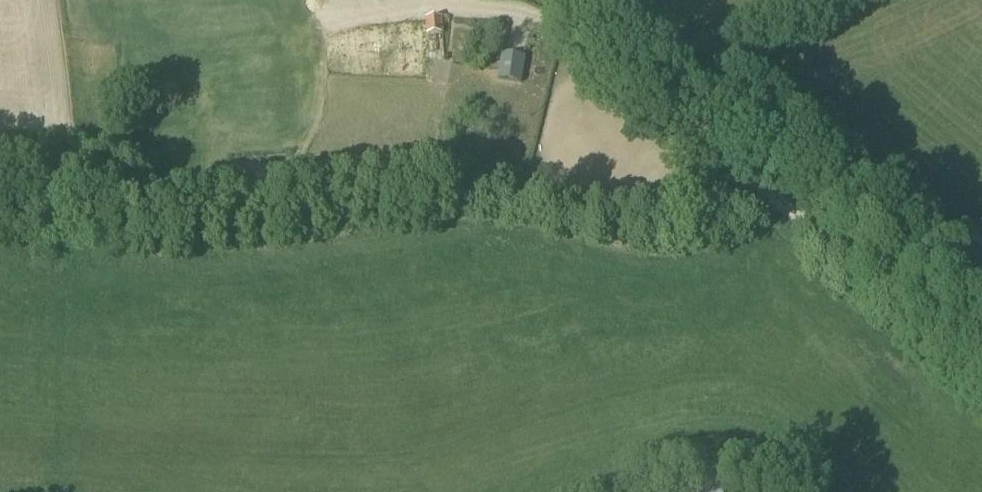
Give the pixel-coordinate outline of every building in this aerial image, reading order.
[(444,17),(424,19),(426,34),(444,33),(444,17)] [(336,75),(383,72),(381,44),(334,48),(336,75)] [(498,79),(522,83),(527,58),(502,53),(498,79)] [(720,480),(670,491),(723,491),(720,480)]
